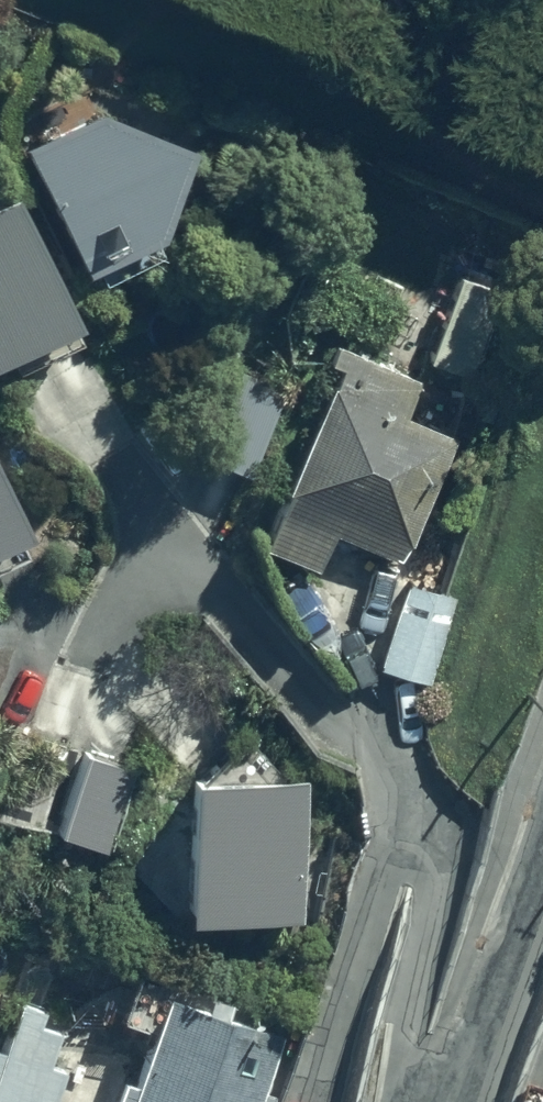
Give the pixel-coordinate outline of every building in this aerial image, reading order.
[(135,214),(157,202),(183,121),(100,94),(82,103),(73,85),(29,108),(37,124),(22,132),(79,242),(87,238),(99,262),(147,237),(135,214)] [(11,179),(0,185),(0,328),(1,327),(13,353),(78,323),(64,298),(74,293),(11,179)] [(494,282),(453,267),(425,348),(466,362),(494,282)] [(416,366),(333,330),(325,347),(337,353),(330,368),(327,366),(280,469),(284,471),(258,530),(314,556),(330,519),(397,548),(451,420),(402,399),(416,366)] [(27,543),(14,519),(27,512),(0,461),(0,557),(27,543)] [(430,676),(457,595),(402,577),(374,658),(430,676)] [(103,837),(132,758),(82,740),(53,819),(103,837)] [(297,920),(302,783),(186,771),(181,907),(297,920)] [(66,1053),(46,1045),(58,1014),(38,1006),(45,990),(17,979),(0,1022),(0,1101),(46,1101),(66,1053)] [(258,1090),(282,1025),(161,980),(128,1068),(113,1062),(98,1101),(268,1101),(271,1095),(258,1090)]
